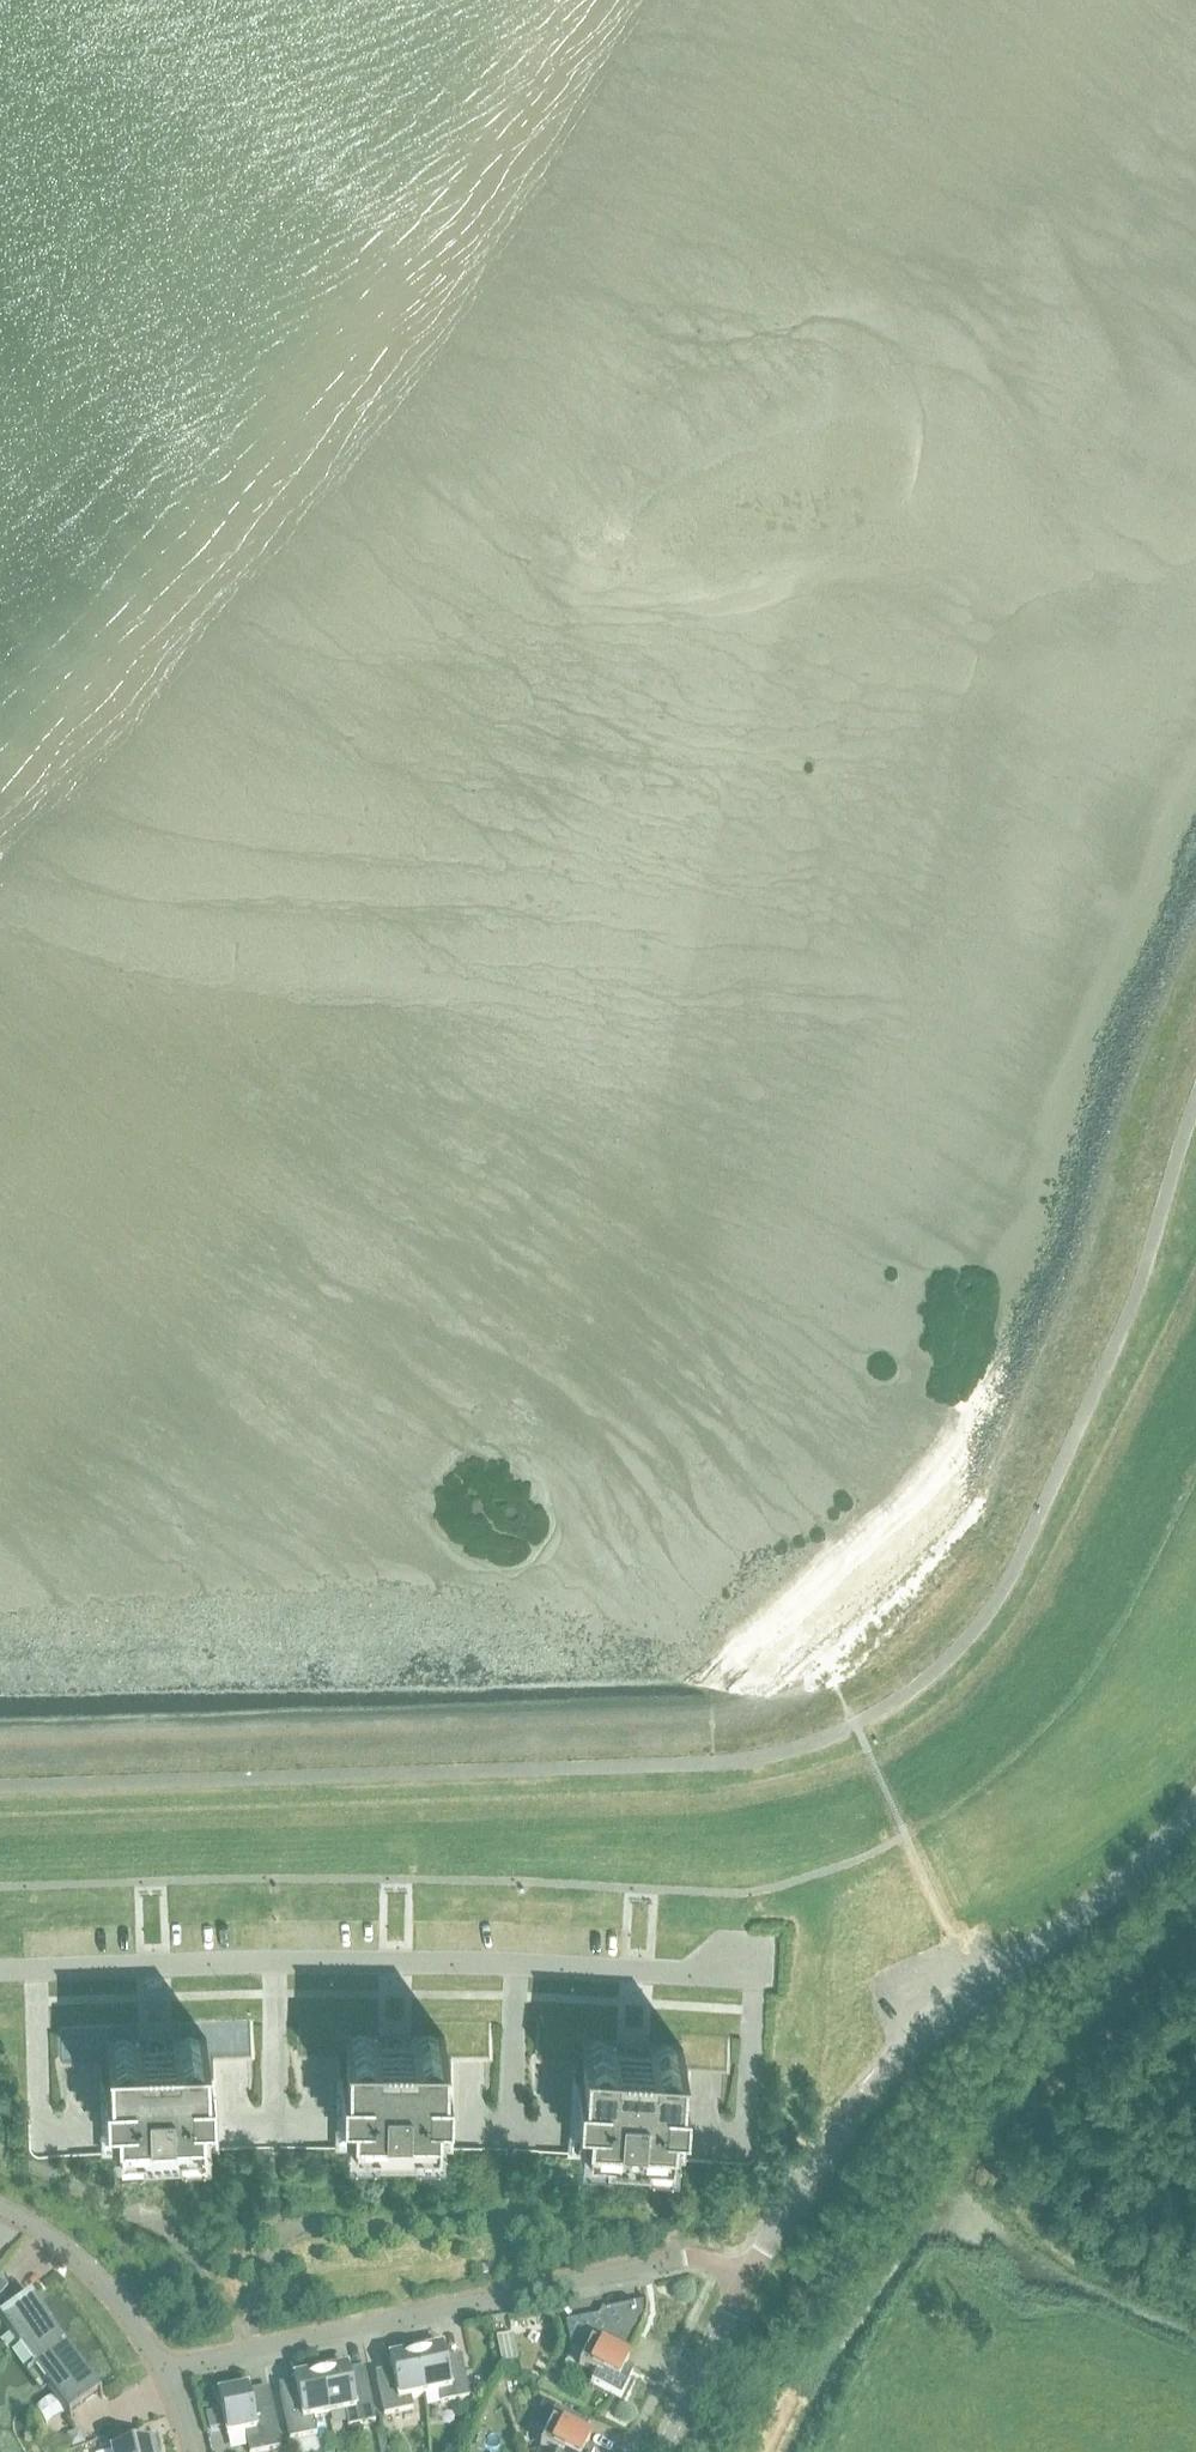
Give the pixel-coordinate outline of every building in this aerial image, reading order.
[(344,2036),(344,2038),(347,2038),(346,2070),(341,2070),(341,2095),(343,2095),(343,2092),(353,2092),(352,2131),(375,2131),(375,2138),(413,2138),(413,2131),(436,2131),(437,2093),(446,2093),(446,2096),(448,2096),(448,2071),(443,2071),(443,2039),(446,2039),(445,2037),(411,2037),(411,2039),(413,2039),(413,2048),(377,2048),(377,2039),(379,2039),(379,2037),(344,2036)] [(141,2135),(141,2142),(179,2141),(179,2133),(202,2133),(200,2094),(210,2093),(210,2097),(212,2097),(211,2072),(206,2072),(205,2040),(207,2040),(207,2038),(172,2039),(173,2041),(175,2041),(175,2050),(138,2052),(138,2042),(141,2042),(140,2040),(106,2041),(106,2043),(108,2043),(109,2075),(104,2075),(105,2100),(107,2100),(107,2097),(116,2097),(118,2135),(141,2135)] [(608,2146),(646,2148),(647,2141),(669,2142),(672,2103),(681,2104),(681,2107),(683,2107),(685,2082),(679,2082),(681,2050),(684,2050),(684,2048),(649,2046),(649,2048),(652,2048),(651,2057),(614,2055),(615,2046),(617,2046),(617,2044),(583,2042),(583,2044),(585,2044),(583,2076),(578,2076),(577,2101),(579,2101),(579,2098),(588,2098),(586,2137),(609,2138),(608,2146)] [(646,2301),(646,2298),(644,2298),(645,2303),(606,2311),(607,2312),(603,2321),(599,2318),(598,2317),(565,2324),(570,2349),(585,2356),(578,2370),(596,2379),(592,2387),(589,2386),(589,2387),(614,2399),(615,2399),(618,2398),(620,2396),(623,2395),(624,2392),(625,2391),(626,2390),(632,2377),(631,2376),(630,2378),(622,2375),(628,2364),(620,2360),(627,2347),(631,2349),(644,2321),(645,2319),(646,2316),(647,2313),(647,2310),(647,2307),(647,2304),(646,2301)] [(0,2322),(34,2369),(65,2346),(32,2299),(0,2322)] [(65,2346),(34,2369),(67,2415),(99,2393),(65,2346)] [(443,2349),(416,2354),(425,2396),(438,2393),(440,2404),(470,2398),(462,2362),(446,2366),(443,2349)] [(425,2396),(416,2354),(389,2360),(393,2377),(376,2381),(384,2416),(413,2410),(411,2399),(425,2396)] [(517,2362),(501,2365),(501,2370),(521,2379),(517,2362)] [(323,2367),(319,2367),(329,2416),(345,2413),(348,2428),(375,2423),(365,2374),(349,2377),(347,2369),(340,2370),(340,2369),(340,2368),(336,2367),(332,2366),(327,2366),(323,2367)] [(329,2416),(319,2367),(315,2368),(311,2370),(307,2372),(303,2374),(300,2376),(301,2377),(301,2379),(294,2380),(296,2389),(279,2392),(290,2440),(317,2435),(314,2419),(329,2416)] [(227,2438),(245,2434),(249,2451),(264,2451),(281,2448),(270,2394),(249,2399),(247,2390),(240,2392),(240,2390),(240,2389),(236,2388),(232,2388),(228,2388),(223,2388),(219,2389),(215,2390),(211,2391),(212,2392),(213,2392),(220,2410),(221,2410),(227,2438)] [(589,2443),(582,2440),(589,2425),(544,2403),(532,2428),(547,2435),(540,2450),(539,2451),(585,2451),(589,2443)] [(160,2449),(160,2445),(158,2441),(157,2437),(155,2437),(156,2439),(138,2445),(139,2446),(115,2451),(161,2451),(160,2449)]
